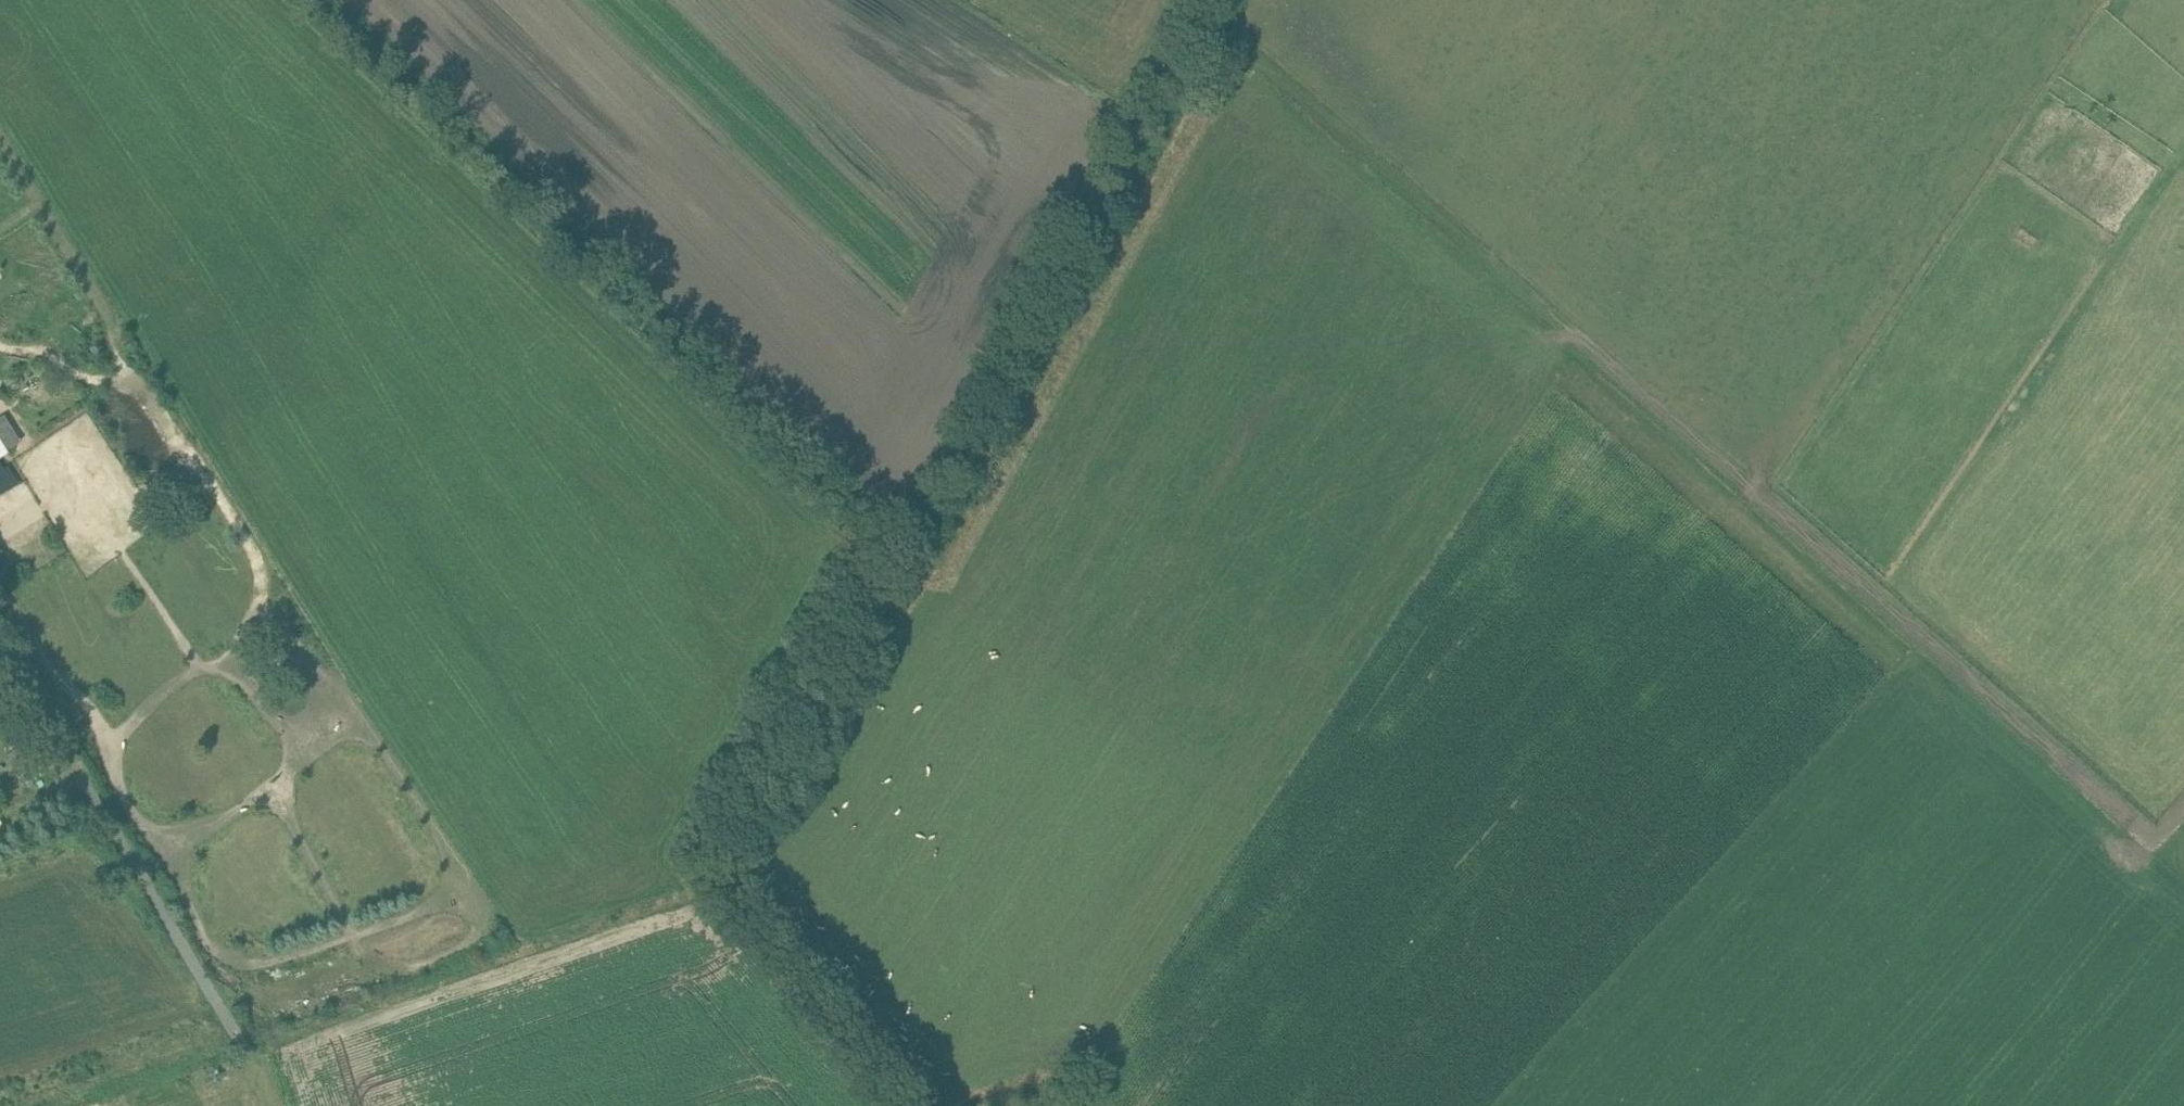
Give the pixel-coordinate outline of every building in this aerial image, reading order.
[(10,453),(9,451),(0,436),(0,459),(10,453)] [(13,488),(0,468),(0,496),(13,488)]
